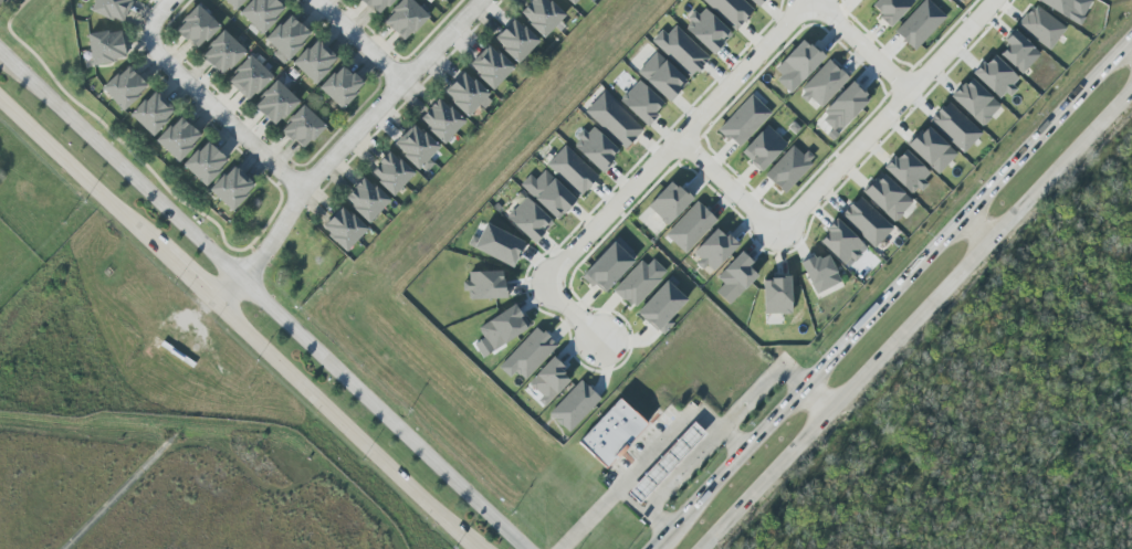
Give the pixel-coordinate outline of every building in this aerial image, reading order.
[(90,11),(95,0),(104,0),(127,10),(122,22),(109,17),(108,19),(90,11)] [(127,10),(104,0),(131,0),(127,10)] [(237,10),(226,0),(245,0),(237,10)] [(240,13),(251,0),(273,0),(251,23),(240,13)] [(251,23),(273,0),(275,0),(284,8),(275,18),(276,19),(263,34),(251,23)] [(368,7),(374,0),(395,0),(388,8),(386,6),(377,15),(368,7)] [(390,11),(400,0),(409,0),(416,7),(394,31),(384,22),(392,13),(390,11)] [(528,3),(532,0),(545,0),(547,2),(549,1),(564,15),(553,27),(528,3)] [(733,31),(701,0),(742,0),(753,10),(733,31)] [(871,6),(876,0),(914,0),(889,28),(878,18),(881,14),(871,6)] [(894,32),(923,0),(928,0),(946,17),(914,51),(894,32)] [(1037,1),(1037,0),(1092,0),(1082,17),(1084,18),(1080,25),(1037,1)] [(528,3),(553,27),(543,38),(527,23),(528,22),(520,13),(528,3)] [(186,40),(176,31),(185,21),(182,20),(197,4),(209,15),(186,40)] [(1036,6),(1065,28),(1048,50),(1016,24),(1026,13),(1027,14),(1031,8),(1034,9),(1036,6)] [(394,31),(416,7),(428,18),(413,33),(411,31),(402,41),(394,31)] [(704,9),(732,34),(713,54),(685,29),(692,22),(686,18),(693,10),(699,14),(704,9)] [(186,40),(209,15),(220,25),(206,41),(203,40),(195,49),(186,40)] [(300,24),(276,50),(265,39),(279,23),(281,25),(290,15),(300,24)] [(503,29),(513,20),(522,29),(524,27),(538,41),(527,52),(503,29)] [(300,24),(310,33),(301,43),(302,45),(289,61),(276,50),(300,24)] [(674,25),(709,57),(690,77),(650,41),(660,30),(665,34),(674,25)] [(503,29),(527,52),(517,64),(502,50),(504,47),(494,39),(503,29)] [(210,65),(201,56),(210,46),(208,45),(222,30),(233,41),(210,65)] [(999,55),(1008,45),(1003,41),(1013,30),(1040,53),(1021,74),(999,55)] [(123,44),(90,50),(87,34),(108,31),(108,33),(120,31),(123,44)] [(326,49),(303,74),(292,63),(305,47),(307,50),(316,40),(326,49)] [(775,68),(801,40),(807,45),(809,44),(824,57),(790,94),(776,80),(782,74),(775,68)] [(210,65),(233,41),(244,52),(231,66),(229,65),(220,74),(210,65)] [(123,44),(125,57),(113,60),(113,62),(93,65),(90,50),(123,44)] [(478,54),(488,44),(495,52),(496,51),(514,67),(503,78),(478,54)] [(326,49),(336,57),(327,67),(328,68),(315,84),(303,74),(326,49)] [(636,72),(656,52),(685,81),(679,86),(681,88),(668,103),(636,72)] [(478,54),(503,78),(492,91),(474,73),(475,72),(468,65),(478,54)] [(238,91),(228,82),(237,72),(234,71),(249,55),(261,66),(238,91)] [(999,98),(972,73),(982,62),(985,65),(994,55),(1018,78),(1012,85),(1016,89),(1009,96),(1005,93),(999,98)] [(801,89),(828,61),(848,78),(821,108),(810,97),(806,103),(800,97),(805,93),(801,89)] [(136,75),(114,99),(102,89),(116,74),(117,75),(126,66),(136,75)] [(238,91),(261,66),(272,76),(258,92),(255,91),(247,99),(238,91)] [(353,75),(331,101),(318,89),(333,74),(335,76),(343,66),(353,75)] [(453,81),(463,71),(471,77),(472,76),(490,93),(479,105),(453,81)] [(136,75),(146,84),(137,94),(139,95),(125,110),(114,99),(136,75)] [(353,75),(363,84),(354,94),(356,95),(342,110),(331,101),(353,75)] [(971,78),(999,106),(981,126),(950,97),(963,83),(965,85),(971,78)] [(263,115),(254,106),(263,97),(261,95),(275,80),(286,91),(263,115)] [(453,81),(479,105),(468,116),(450,99),(451,98),(443,91),(453,81)] [(619,101),(638,81),(662,103),(653,112),(657,115),(646,126),(619,101)] [(824,113),(851,82),(869,98),(841,129),(838,126),(834,131),(837,135),(831,140),(826,135),(831,129),(822,120),(827,115),(824,113)] [(263,115),(286,91),(297,102),(284,117),(282,115),(273,125),(263,115)] [(165,101),(142,126),(130,115),(145,99),(146,102),(155,92),(165,101)] [(602,92),(642,129),(625,148),(585,112),(602,92)] [(771,113),(738,147),(730,139),(727,141),(717,131),(751,95),(771,113)] [(429,108),(439,98),(446,105),(448,104),(464,122),(453,133),(429,108)] [(165,101),(175,109),(166,119),(168,120),(154,136),(142,126),(165,101)] [(948,103),(982,134),(963,154),(927,122),(942,107),(943,108),(948,103)] [(292,140),(282,131),(291,123),(289,120),(303,105),(315,116),(292,140)] [(429,108),(453,133),(442,144),(424,127),(427,126),(419,118),(429,108)] [(292,140),(315,116),(326,127),(312,142),(311,140),(302,150),(292,140)] [(190,126),(167,151),(156,140),(170,125),(171,127),(180,117),(190,126)] [(403,134),(413,124),(420,131),(421,129),(439,147),(428,158),(403,134)] [(190,126),(200,135),(191,145),(193,146),(179,161),(167,151),(190,126)] [(573,146),(579,139),(576,136),(583,129),(586,133),(591,126),(618,151),(610,159),(612,161),(601,173),(573,146)] [(762,171),(742,152),(766,126),(786,145),(762,171)] [(927,127),(956,154),(937,173),(906,145),(920,130),(922,134),(927,127)] [(403,134),(428,158),(417,169),(399,152),(401,151),(394,144),(403,134)] [(217,150),(195,176),(182,165),(197,149),(199,151),(207,141),(217,150)] [(564,145),(598,177),(579,197),(545,166),(564,145)] [(764,175),(792,146),(803,156),(807,151),(813,157),(808,161),(811,163),(784,193),(764,175)] [(217,150),(227,159),(218,169),(220,170),(206,186),(195,176),(217,150)] [(905,150),(929,173),(922,180),(926,184),(920,191),(915,187),(910,192),(883,168),(893,157),(897,160),(905,150)] [(379,161),(389,152),(397,160),(399,158),(415,172),(402,184),(380,162),(379,161)] [(402,184),(391,197),(377,181),(378,180),(371,172),(380,162),(402,184)] [(243,176),(220,200),(209,190),(222,175),(224,176),(233,167),(243,176)] [(544,171),(575,200),(557,220),(520,186),(528,175),(535,180),(544,171)] [(893,222),(861,193),(874,178),(877,180),(882,175),(912,201),(893,222)] [(243,176),(253,184),(244,194),(245,196),(232,211),(220,200),(243,176)] [(354,188),(364,178),(371,184),(373,183),(390,200),(379,212),(354,188)] [(647,207),(670,182),(677,188),(678,186),(692,199),(667,225),(647,207)] [(354,188),(379,212),(368,223),(350,207),(352,205),(344,198),(354,188)] [(506,218),(526,197),(553,222),(534,243),(506,218)] [(859,198),(892,229),(876,246),(840,214),(852,202),(855,203),(859,198)] [(665,235),(696,202),(716,220),(686,254),(665,235)] [(331,217),(340,207),(348,213),(349,212),(367,229),(356,241),(331,217)] [(331,217),(356,241),(345,252),(327,235),(328,234),(322,226),(331,217)] [(819,243),(828,233),(826,230),(836,219),(867,247),(848,268),(819,243)] [(485,223),(524,242),(511,267),(467,245),(472,235),(478,239),(485,223)] [(693,253),(715,229),(724,237),(727,234),(738,244),(713,272),(706,265),(702,270),(695,264),(700,258),(693,253)] [(612,242),(633,261),(605,293),(584,274),(612,242)] [(716,278),(741,252),(752,262),(747,267),(756,275),(737,297),(716,278)] [(827,255),(840,282),(815,294),(799,263),(813,256),(814,258),(818,256),(819,258),(827,255)] [(612,291),(640,261),(646,266),(652,260),(667,273),(632,309),(612,291)] [(468,273),(500,271),(501,279),(504,279),(504,284),(506,283),(507,298),(469,300),(469,291),(463,292),(462,282),(468,282),(468,273)] [(662,336),(637,312),(671,275),(679,283),(673,288),(686,300),(668,319),(673,324),(662,336)] [(764,314),(763,281),(769,281),(769,278),(777,278),(776,276),(789,276),(790,313),(764,314)] [(493,350),(479,328),(514,305),(522,316),(518,318),(526,329),(493,350)] [(524,379),(515,371),(509,378),(497,367),(536,326),(557,346),(524,379)] [(528,382),(553,357),(563,367),(560,369),(564,372),(562,373),(568,380),(544,407),(537,401),(543,395),(528,382)] [(548,414),(580,380),(599,399),(568,432),(548,414)] [(578,443),(618,399),(646,424),(606,468),(578,443)] [(627,493),(693,423),(704,433),(639,504),(627,493)]
